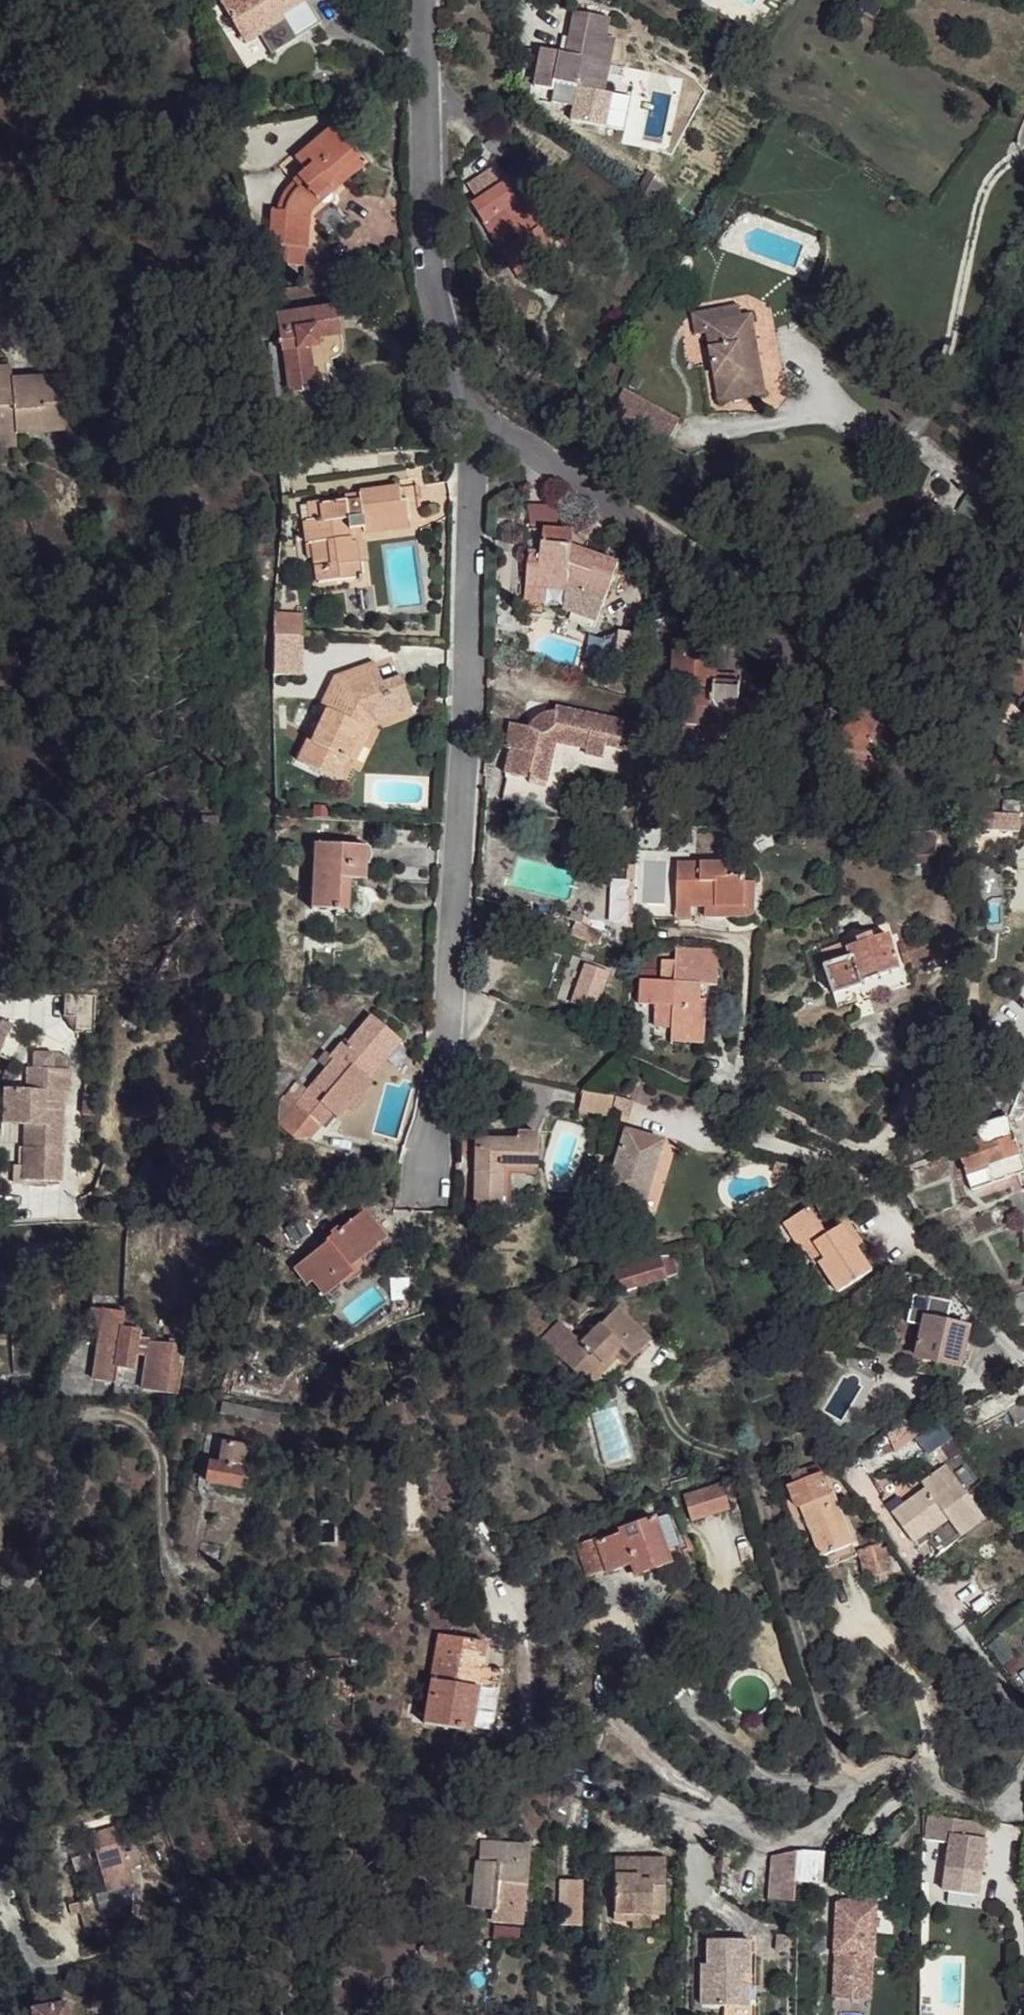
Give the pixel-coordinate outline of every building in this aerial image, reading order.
[(222,3),(244,44),(261,34),(284,22),(281,17),(308,2),(307,0),(226,0),(222,3)] [(322,27),(308,2),(281,17),(284,22),(295,42),(322,27)] [(611,24),(575,15),(566,51),(542,47),(534,83),(552,86),(553,83),(595,93),(608,41),(611,24)] [(284,22),(261,34),(271,55),(295,42),(284,22)] [(615,43),(608,41),(595,93),(603,95),(615,43)] [(355,161),(331,130),(296,162),(306,174),(295,184),(298,189),(293,198),(288,206),(284,215),(283,221),(270,222),(267,266),(299,268),(301,247),(304,247),(304,240),(304,232),(306,224),(306,216),(312,209),(316,205),(312,198),(355,161)] [(361,167),(355,161),(312,198),(316,205),(361,167)] [(522,200),(509,185),(480,209),(525,267),(560,240),(544,219),(552,212),(534,190),(522,200)] [(568,251),(560,240),(525,267),(535,278),(568,251)] [(348,261),(299,270),(301,288),(350,280),(348,261)] [(740,304),(687,313),(693,334),(703,332),(702,324),(742,317),(740,304)] [(330,312),(277,321),(291,397),(315,394),(317,404),(331,402),(326,365),(332,362),(336,354),(330,312)] [(742,317),(702,324),(714,404),(749,399),(745,372),(757,370),(747,316),(742,317)] [(757,370),(745,372),(749,399),(761,397),(757,370)] [(20,447),(19,431),(44,430),(44,433),(68,430),(65,394),(69,394),(68,375),(15,379),(14,373),(0,374),(0,449),(20,447)] [(621,385),(607,411),(635,429),(649,402),(621,385)] [(315,394),(291,397),(292,407),(317,404),(315,394)] [(676,417),(649,402),(635,429),(662,443),(676,417)] [(420,484),(361,492),(360,504),(350,505),(348,501),(324,504),(327,523),(332,522),(334,540),(316,542),(323,584),(343,580),(342,567),(362,563),(360,544),(354,543),(353,529),(366,528),(367,532),(390,529),(390,524),(423,519),(420,484)] [(575,542),(545,539),(542,561),(531,561),(529,586),(569,591),(569,590),(609,601),(619,567),(573,553),(575,542)] [(364,577),(362,563),(342,567),(343,580),(364,577)] [(569,591),(529,586),(528,595),(568,599),(569,591)] [(302,674),(303,610),(272,610),(271,674),(302,674)] [(717,646),(675,642),(673,683),(685,683),(683,727),(717,728),(717,733),(757,735),(759,704),(738,703),(739,685),(714,683),(716,676),(717,646)] [(0,654),(0,658),(7,657),(8,666),(19,665),(18,653),(0,654)] [(372,655),(362,658),(370,681),(381,678),(372,655)] [(362,658),(330,669),(314,699),(319,702),(304,732),(298,730),(287,751),(320,769),(332,746),(339,750),(359,712),(388,702),(381,678),(370,681),(362,658)] [(398,673),(381,678),(388,702),(359,712),(339,750),(344,753),(364,719),(409,702),(398,673)] [(739,677),(716,676),(714,683),(739,685),(739,677)] [(623,720),(556,707),(553,715),(545,715),(537,723),(533,730),(511,726),(505,750),(510,752),(501,801),(557,812),(561,785),(548,782),(558,741),(587,749),(607,743),(617,744),(623,720)] [(909,723),(875,713),(866,740),(862,740),(860,740),(857,744),(842,742),(835,781),(878,789),(890,775),(879,760),(881,757),(898,762),(909,723)] [(617,744),(607,743),(587,749),(558,741),(548,782),(561,785),(564,771),(579,762),(623,770),(628,747),(617,744)] [(339,750),(332,746),(320,769),(328,773),(339,750)] [(1015,833),(1013,818),(970,824),(973,840),(1015,833)] [(974,861),(974,842),(963,842),(962,859),(974,861)] [(362,845),(311,843),(309,908),(334,909),(333,914),(359,916),(366,906),(362,896),(356,892),(357,879),(360,879),(362,845)] [(930,848),(907,846),(904,863),(929,864),(930,848)] [(727,867),(681,864),(676,922),(690,922),(693,904),(706,904),(707,909),(742,912),(744,887),(744,881),(728,879),(727,867)] [(634,879),(610,879),(610,921),(633,922),(634,879)] [(750,887),(744,887),(742,912),(707,909),(706,918),(754,922),(754,895),(750,887)] [(880,929),(849,940),(849,945),(846,946),(848,955),(822,965),(830,993),(857,985),(860,984),(860,979),(894,968),(884,934),(881,934),(880,929)] [(717,948),(677,946),(675,959),(663,959),(662,996),(674,998),(674,1025),(707,1027),(709,999),(702,997),(703,982),(716,983),(717,948)] [(899,983),(894,968),(860,979),(860,984),(857,985),(860,996),(899,983)] [(97,994),(65,993),(64,1017),(76,1017),(76,1030),(96,1030),(97,994)] [(400,1040),(367,1011),(363,1016),(388,1036),(368,1063),(370,1065),(359,1078),(367,1085),(400,1040)] [(388,1036),(363,1016),(341,1041),(329,1058),(293,1100),(317,1120),(327,1108),(333,1112),(343,1101),(350,1105),(367,1085),(359,1078),(370,1065),(368,1063),(388,1036)] [(0,1027),(0,1048),(5,1032),(9,1034),(13,1023),(2,1020),(0,1027)] [(707,1027),(674,1025),(675,1042),(706,1045),(707,1027)] [(341,1041),(337,1038),(324,1054),(329,1058),(341,1041)] [(34,1067),(27,1067),(25,1087),(5,1087),(4,1125),(25,1126),(22,1183),(60,1184),(62,1151),(64,1088),(63,1067),(52,1067),(53,1053),(34,1053),(34,1067)] [(371,1089),(367,1085),(350,1105),(343,1101),(333,1112),(342,1120),(348,1116),(371,1089)] [(1016,1091),(1012,1089),(1008,1108),(1023,1109),(1016,1091)] [(613,1094),(581,1091),(579,1111),(607,1115),(613,1094)] [(630,1095),(614,1094),(613,1112),(629,1113),(630,1095)] [(1015,1155),(1004,1120),(974,1129),(975,1139),(954,1147),(963,1173),(1015,1155)] [(662,1141),(626,1128),(604,1191),(642,1204),(662,1141)] [(517,1133),(476,1130),(477,1139),(516,1139),(517,1133)] [(536,1133),(517,1133),(516,1139),(477,1139),(475,1214),(480,1215),(481,1211),(506,1212),(508,1169),(535,1170),(536,1133)] [(675,1145),(662,1141),(642,1204),(637,1217),(654,1211),(675,1145)] [(1021,1173),(1015,1155),(963,1173),(968,1190),(1021,1173)] [(786,1165),(776,1163),(773,1174),(783,1177),(786,1165)] [(535,1178),(535,1170),(508,1169),(506,1212),(481,1211),(480,1215),(475,1214),(474,1218),(515,1219),(517,1177),(535,1178)] [(373,1239),(356,1208),(327,1223),(325,1220),(317,1225),(318,1228),(313,1231),(314,1234),(280,1251),(291,1271),(297,1270),(306,1283),(337,1266),(336,1261),(370,1242),(373,1239)] [(826,1236),(808,1209),(783,1222),(801,1255),(813,1246),(821,1261),(818,1265),(835,1293),(869,1271),(858,1253),(852,1244),(859,1239),(848,1221),(826,1236)] [(865,1249),(859,1239),(852,1244),(858,1253),(865,1249)] [(375,1253),(370,1242),(336,1261),(337,1266),(341,1271),(375,1253)] [(821,1261),(813,1246),(801,1255),(810,1268),(818,1265),(821,1261)] [(659,1256),(607,1268),(611,1280),(613,1288),(664,1276),(659,1256)] [(910,1294),(905,1319),(905,1324),(921,1328),(913,1358),(915,1359),(955,1369),(965,1330),(942,1324),(948,1304),(910,1294)] [(99,1304),(88,1303),(87,1323),(98,1324),(99,1304)] [(122,1304),(99,1304),(98,1324),(97,1377),(120,1377),(121,1362),(136,1362),(137,1319),(121,1319),(122,1304)] [(644,1343),(612,1308),(576,1341),(554,1321),(530,1344),(536,1350),(547,1355),(572,1381),(604,1352),(610,1359),(619,1367),(644,1343)] [(177,1339),(149,1337),(147,1387),(180,1386),(182,1360),(176,1358),(177,1339)] [(610,1359),(604,1352),(572,1381),(578,1387),(610,1359)] [(425,1406),(418,1395),(405,1404),(412,1416),(425,1406)] [(257,1409),(219,1402),(217,1410),(256,1417),(257,1409)] [(957,1453),(944,1420),(917,1431),(930,1463),(957,1453)] [(260,1448),(224,1441),(218,1465),(208,1462),(204,1479),(241,1486),(246,1471),(254,1472),(260,1448)] [(985,1522),(947,1467),(922,1485),(927,1490),(892,1514),(913,1546),(928,1533),(923,1526),(942,1515),(948,1521),(960,1540),(985,1522)] [(804,1472),(794,1476),(795,1478),(785,1482),(790,1491),(809,1483),(804,1472)] [(809,1483),(790,1491),(796,1506),(800,1505),(829,1494),(822,1477),(809,1483)] [(729,1485),(701,1492),(706,1518),(734,1512),(729,1485)] [(701,1492),(689,1494),(694,1521),(706,1518),(701,1492)] [(829,1494),(800,1505),(822,1556),(853,1544),(832,1493),(829,1494)] [(669,1562),(655,1515),(623,1524),(625,1529),(602,1536),(610,1565),(611,1569),(634,1562),(637,1571),(669,1562)] [(948,1521),(942,1515),(923,1526),(928,1533),(948,1521)] [(602,1536),(600,1532),(583,1539),(593,1569),(610,1565),(602,1536)] [(859,1556),(853,1544),(822,1556),(828,1570),(859,1556)] [(129,1554),(121,1555),(121,1565),(129,1566),(129,1554)] [(490,1646),(443,1638),(426,1726),(472,1736),(486,1670),(490,1646)] [(506,1674),(486,1670),(472,1736),(495,1740),(506,1674)] [(986,1825),(930,1816),(925,1839),(950,1844),(945,1869),(979,1874),(984,1843),(983,1843),(986,1825)] [(120,1854),(114,1829),(87,1836),(98,1876),(133,1866),(128,1852),(120,1854)] [(841,1839),(833,1832),(825,1842),(821,1856),(824,1858),(824,1861),(836,1859),(841,1839)] [(825,1842),(799,1844),(797,1849),(821,1856),(825,1842)] [(524,1849),(478,1846),(476,1866),(494,1869),(488,1922),(516,1925),(524,1849)] [(821,1856),(797,1849),(788,1877),(815,1886),(824,1861),(824,1858),(821,1856)] [(660,1860),(611,1860),(609,1921),(628,1922),(630,1914),(660,1914),(660,1860)] [(572,1884),(559,1883),(557,1912),(571,1914),(572,1884)] [(839,1902),(829,1996),(868,2000),(878,1898),(852,1895),(851,1903),(839,1902)] [(660,1929),(660,1914),(630,1914),(628,1922),(609,1921),(609,1930),(660,1929)] [(751,1942),(708,1942),(707,1966),(701,1967),(703,2007),(725,2008),(742,2007),(741,1978),(751,1976),(751,1942)] [(420,1955),(431,1958),(433,1949),(424,1946),(419,1947),(418,1952),(420,1955)] [(741,1978),(742,2007),(725,2008),(724,2014),(757,2014),(756,1977),(751,1976),(741,1978)] [(24,2010),(25,2014),(62,2014),(60,2004),(24,2010)]
